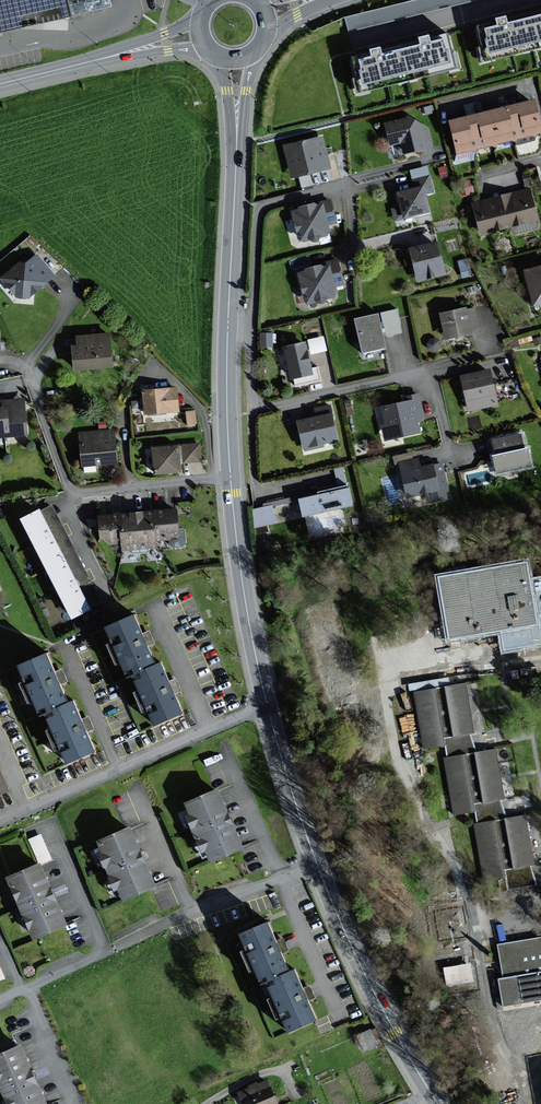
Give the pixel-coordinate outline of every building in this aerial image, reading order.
[(109,6),(108,0),(0,0),(0,34),(110,11),(109,6)] [(347,12),(349,25),(407,14),(405,2),(347,12)] [(477,25),(485,58),(540,45),(540,10),(501,20),(477,25)] [(376,51),(351,56),(359,90),(458,68),(450,34),(424,40),(376,51)] [(458,153),(501,142),(540,133),(540,122),(535,99),(493,110),(450,120),(458,153)] [(431,146),(426,127),(408,116),(384,122),(390,146),(402,143),(404,153),(431,146)] [(321,137),(285,146),(293,177),(329,167),(321,137)] [(414,187),(395,191),(399,207),(390,208),(393,221),(428,214),(424,194),(433,192),(429,176),(412,180),(414,187)] [(493,199),(474,204),(481,234),(538,219),(530,189),(510,195),(493,199)] [(331,199),(291,208),(299,239),(303,243),(328,236),(331,231),(329,225),(337,223),(331,199)] [(437,241),(410,249),(419,281),(446,273),(437,241)] [(0,279),(19,299),(31,298),(56,276),(36,255),(26,263),(19,261),(0,279)] [(337,259),(296,268),(304,304),(336,297),(331,274),(340,272),(337,259)] [(524,270),(533,306),(540,304),(540,266),(524,270)] [(465,307),(440,313),(446,340),(473,334),(472,331),(479,329),(474,308),(466,310),(465,307)] [(397,308),(354,318),(362,354),(387,348),(384,336),(402,332),(397,308)] [(273,333),(260,333),(260,347),(273,347),(273,343),(276,343),(276,334),(273,334),(273,333)] [(110,334),(77,337),(78,346),(71,347),(74,371),(113,367),(110,334)] [(309,351),(327,348),(325,334),(307,336),(309,351)] [(305,342),(282,348),(290,379),(293,378),(296,388),(321,382),(317,366),(312,367),(305,342)] [(491,369),(459,375),(467,413),(499,406),(491,369)] [(178,413),(175,387),(142,391),(145,417),(178,413)] [(405,402),(380,406),(384,441),(419,436),(418,422),(423,422),(419,394),(404,396),(405,402)] [(0,407),(0,436),(27,433),(24,399),(4,400),(5,406),(0,407)] [(194,412),(185,412),(186,426),(194,426),(194,412)] [(332,414),(296,422),(303,450),(338,442),(332,414)] [(116,433),(81,434),(81,467),(117,466),(116,433)] [(521,433),(494,439),(497,455),(492,456),(496,475),(533,468),(529,446),(523,447),(521,433)] [(199,444),(152,446),(153,477),(182,475),(181,463),(200,462),(199,444)] [(419,458),(401,462),(407,497),(427,493),(429,503),(449,499),(442,463),(420,467),(419,458)] [(345,464),(335,466),(338,483),(348,481),(345,464)] [(262,505),(251,508),(255,527),(256,526),(257,533),(268,531),(267,524),(354,506),(349,484),(317,491),(318,493),(298,498),(297,495),(261,502),(262,505)] [(48,504),(23,517),(21,518),(25,525),(18,529),(24,541),(32,536),(39,550),(31,555),(37,566),(44,562),(51,574),(44,578),(50,589),(56,585),(63,598),(56,602),(62,613),(68,610),(72,617),(101,601),(91,582),(80,562),(69,543),(59,523),(48,504)] [(117,516),(98,517),(100,537),(114,549),(121,548),(122,550),(138,549),(156,547),(155,541),(166,540),(179,532),(177,510),(162,511),(145,513),(135,514),(131,514),(117,516)] [(109,627),(133,678),(136,676),(162,664),(150,639),(139,614),(109,627)] [(22,666),(45,716),(49,714),(75,703),(63,677),(52,652),(22,666)] [(166,662),(162,664),(136,676),(158,725),(189,711),(178,687),(166,662)] [(421,751),(446,747),(447,756),(471,752),(468,735),(473,735),(465,684),(412,693),(421,751)] [(92,728),(79,701),(75,703),(49,714),(71,763),(102,750),(92,728)] [(496,748),(471,752),(447,756),(441,757),(451,816),(476,812),(478,823),(503,819),(500,800),(504,800),(496,748)] [(14,789),(0,760),(0,796),(14,789)] [(220,789),(186,804),(212,866),(247,851),(235,824),(220,789)] [(527,815),(503,819),(478,823),(469,824),(479,884),(505,880),(507,890),(533,886),(530,866),(535,865),(527,815)] [(133,827),(98,841),(125,903),(159,889),(146,859),(133,827)] [(43,863),(8,877),(35,939),(69,925),(43,863)] [(244,936),(267,986),(270,985),(296,973),(273,923),(244,936)] [(497,945),(503,979),(497,980),(501,1006),(540,1000),(540,938),(497,945)] [(456,981),(474,978),(471,960),(453,963),(456,981)] [(301,971),(296,973),(270,985),(293,1034),(323,1020),(301,971)] [(0,1056),(0,1087),(8,1103),(46,1103),(34,1075),(21,1046),(0,1056)] [(238,1092),(241,1100),(244,1099),(246,1103),(279,1103),(269,1080),(238,1092)]
